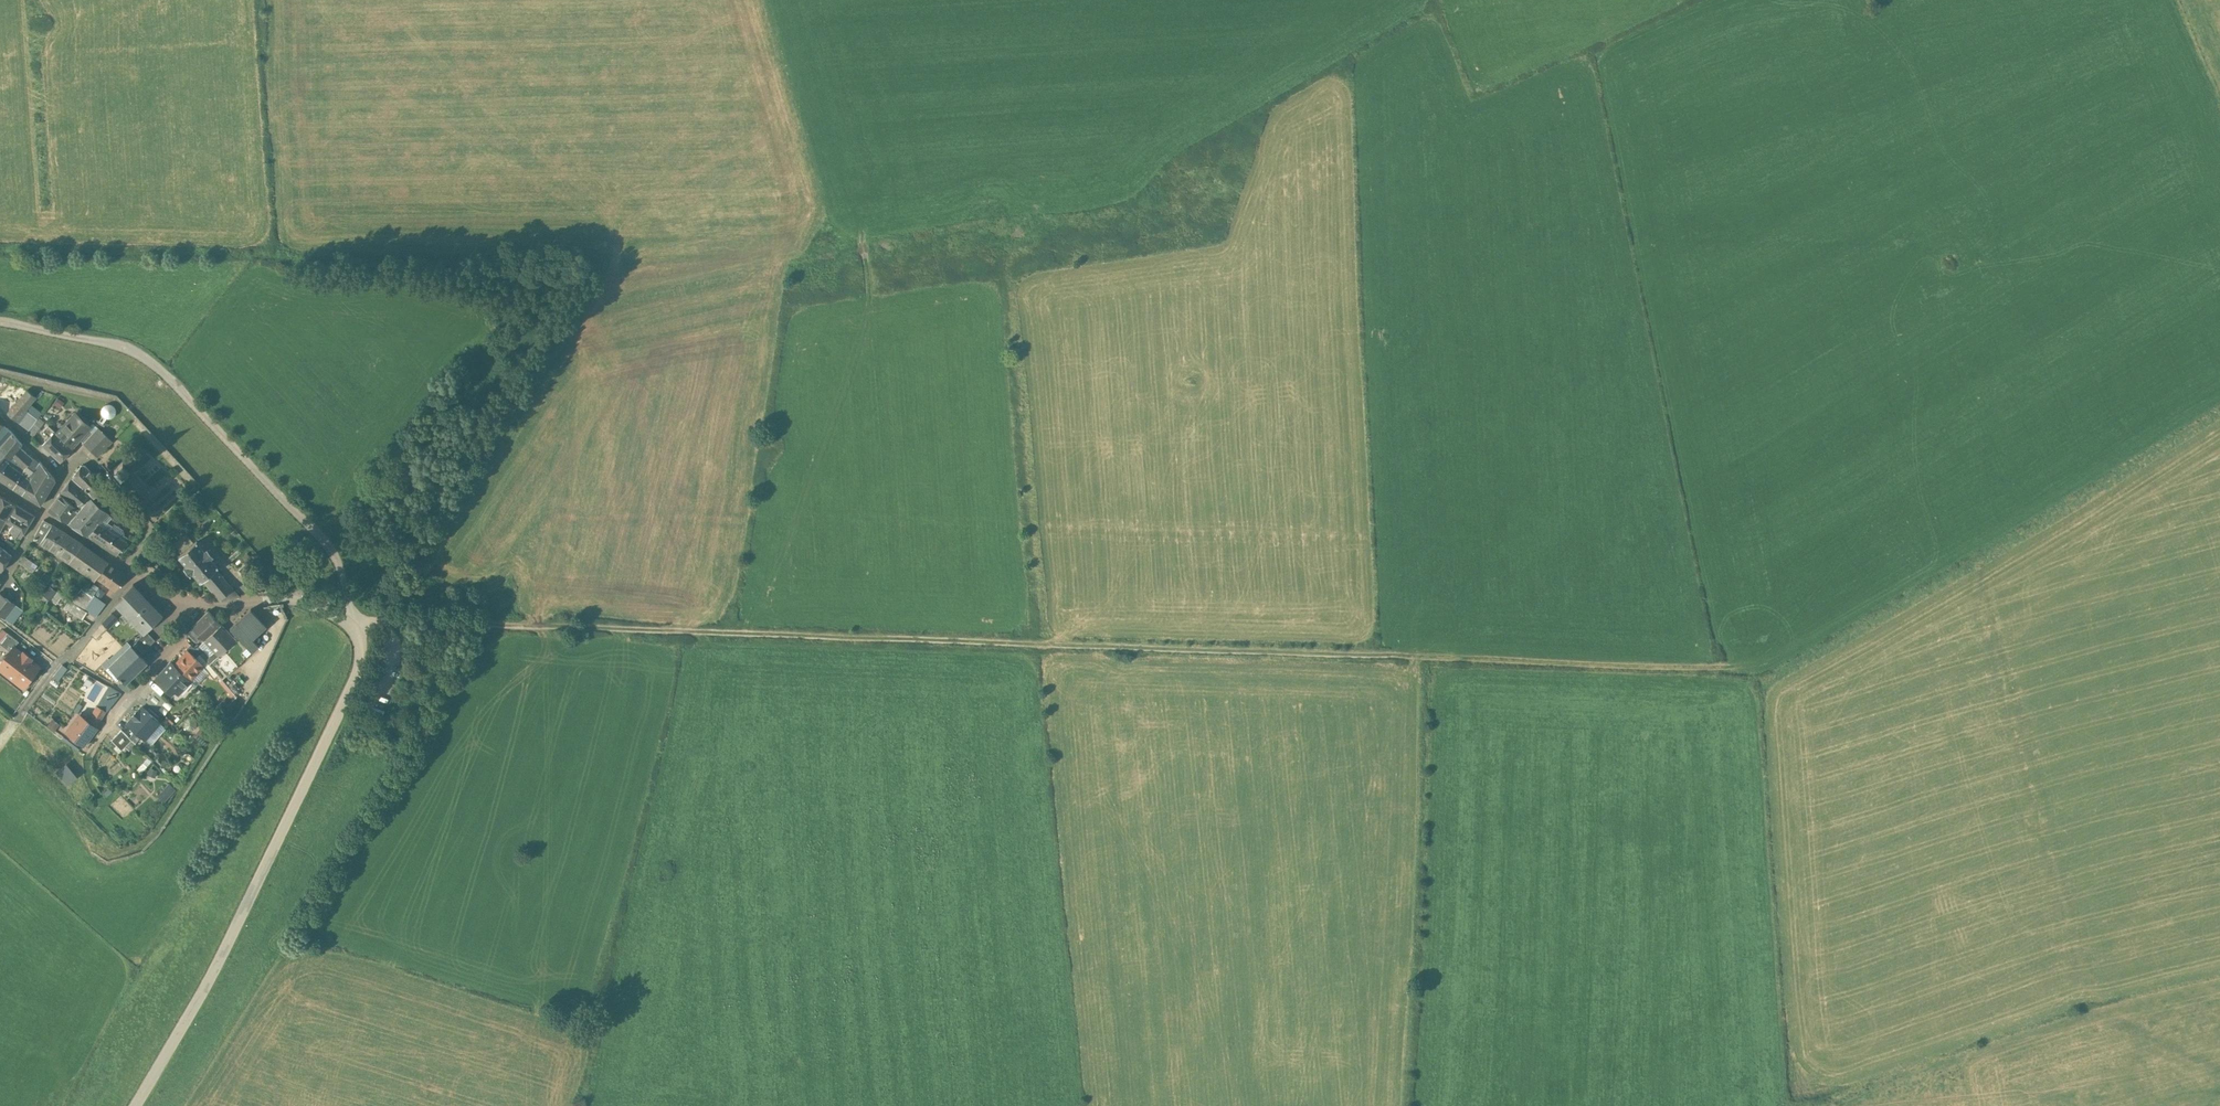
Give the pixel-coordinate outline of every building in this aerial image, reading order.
[(28,390),(7,413),(16,420),(36,397),(28,390)] [(53,403),(60,406),(64,400),(57,397),(53,403)] [(102,417),(115,415),(113,403),(101,405),(102,417)] [(28,411),(19,423),(29,430),(35,422),(37,419),(28,411)] [(74,415),(57,433),(72,447),(80,439),(89,429),(74,415)] [(40,427),(35,422),(29,430),(28,431),(33,436),(40,427)] [(89,429),(80,439),(84,443),(94,434),(89,429)] [(113,442),(99,429),(94,434),(84,443),(98,457),(113,442)] [(57,433),(55,431),(42,445),(60,462),(73,448),(72,447),(57,433)] [(6,442),(2,447),(0,449),(0,451),(14,460),(18,455),(6,442)] [(8,465),(9,466),(14,460),(0,451),(0,476),(8,465)] [(32,467),(18,455),(14,460),(9,466),(17,472),(24,477),(32,467)] [(130,468),(124,460),(114,467),(119,473),(118,473),(118,475),(119,477),(120,477),(134,495),(136,494),(139,499),(144,499),(148,496),(148,491),(145,486),(146,486),(145,485),(146,485),(132,467),(130,468)] [(8,465),(0,476),(0,478),(8,483),(17,472),(9,466),(8,465)] [(99,481),(85,465),(81,466),(73,477),(77,483),(82,479),(91,490),(99,481)] [(24,477),(16,488),(24,494),(39,473),(32,467),(24,477)] [(39,473),(24,494),(33,499),(45,485),(41,481),(47,475),(42,469),(39,473)] [(17,472),(8,483),(16,488),(24,477),(17,472)] [(45,485),(33,499),(41,505),(56,480),(49,473),(47,475),(41,481),(45,485)] [(82,479),(77,483),(73,477),(60,493),(66,496),(79,503),(91,490),(82,479)] [(79,511),(67,522),(84,534),(93,526),(96,528),(101,524),(103,522),(97,516),(100,514),(98,513),(114,499),(109,492),(97,502),(93,498),(79,511)] [(66,496),(60,493),(48,510),(67,522),(79,511),(75,507),(79,503),(66,496)] [(0,496),(0,518),(5,521),(15,504),(1,496),(0,496)] [(35,515),(16,504),(15,504),(5,521),(12,526),(9,531),(21,539),(35,515)] [(178,512),(173,506),(166,513),(171,518),(178,512)] [(52,525),(44,520),(34,539),(40,543),(52,525)] [(118,536),(101,524),(96,528),(87,535),(105,547),(118,536)] [(52,525),(40,543),(56,552),(67,534),(52,525)] [(82,544),(67,534),(56,552),(55,552),(70,562),(82,544)] [(198,537),(180,552),(187,561),(185,563),(191,571),(194,568),(201,577),(204,575),(220,595),(233,584),(218,566),(220,564),(211,553),(214,551),(208,543),(205,546),(198,537)] [(108,563),(82,544),(70,562),(91,575),(92,574),(97,578),(108,563)] [(1,571),(12,556),(0,546),(0,570),(1,571)] [(37,565),(24,556),(19,562),(32,572),(37,565)] [(126,575),(108,563),(97,578),(115,590),(126,575)] [(96,591),(85,583),(72,601),(84,609),(92,596),(96,591)] [(43,595),(50,600),(57,591),(50,585),(43,595)] [(149,601),(134,585),(123,595),(125,598),(116,606),(125,615),(122,617),(127,622),(130,620),(149,601)] [(58,591),(51,600),(56,604),(63,595),(58,591)] [(0,593),(0,613),(5,617),(14,604),(0,593)] [(104,605),(92,596),(84,609),(95,617),(104,605)] [(149,601),(130,620),(143,634),(144,635),(148,632),(164,616),(149,601)] [(87,612),(72,602),(67,609),(82,619),(87,612)] [(22,610),(14,604),(5,617),(12,623),(22,610)] [(251,610),(231,628),(239,637),(252,651),(258,646),(253,639),(267,627),(251,610)] [(222,625),(209,611),(193,627),(194,629),(202,637),(206,641),(222,625)] [(113,614),(104,624),(109,630),(119,621),(113,614)] [(236,639),(222,625),(206,641),(220,655),(225,650),(236,640),(236,639)] [(202,637),(194,629),(189,634),(196,642),(202,637)] [(0,642),(0,643),(10,651),(13,647),(14,647),(19,641),(8,632),(0,642)] [(148,632),(144,635),(143,634),(136,641),(145,650),(156,641),(148,632)] [(252,651),(239,637),(236,639),(236,640),(225,650),(238,665),(238,664),(252,651)] [(110,659),(108,658),(102,664),(107,669),(110,666),(131,645),(128,642),(123,646),(110,659)] [(200,654),(191,644),(186,649),(187,650),(188,650),(196,658),(200,654)] [(131,645),(110,666),(107,669),(117,680),(119,678),(122,680),(123,679),(125,682),(147,662),(131,645)] [(13,647),(10,651),(6,655),(3,656),(0,660),(1,663),(0,664),(0,668),(24,687),(40,667),(30,660),(32,658),(24,652),(23,654),(14,647),(13,647)] [(196,658),(188,650),(187,650),(174,664),(190,680),(191,680),(203,667),(204,666),(196,658)] [(220,655),(209,664),(222,679),(238,665),(238,664),(238,665),(225,650),(220,655)] [(209,664),(200,654),(196,658),(204,666),(203,667),(214,678),(218,675),(209,664)] [(172,662),(156,679),(168,690),(172,686),(178,693),(190,680),(174,664),(172,662)] [(62,664),(56,673),(53,676),(58,680),(67,668),(62,664)] [(125,682),(122,680),(118,685),(127,692),(132,687),(125,682)] [(109,685),(97,705),(106,710),(107,711),(121,693),(109,685)] [(166,698),(156,690),(146,700),(157,710),(166,698)] [(232,690),(228,694),(233,700),(237,696),(232,690)] [(106,710),(97,705),(92,713),(101,719),(106,710)] [(126,722),(145,738),(160,721),(141,705),(126,722)] [(82,711),(80,714),(71,726),(69,726),(67,729),(67,732),(70,734),(72,734),(83,743),(96,727),(88,720),(90,718),(82,711)] [(101,719),(92,713),(90,718),(88,720),(96,727),(101,719)] [(52,717),(47,724),(55,729),(59,722),(52,717)] [(122,729),(112,739),(122,749),(132,739),(122,729)] [(66,761),(56,770),(68,783),(77,774),(66,761)] [(169,781),(157,794),(164,800),(176,787),(169,781)]
